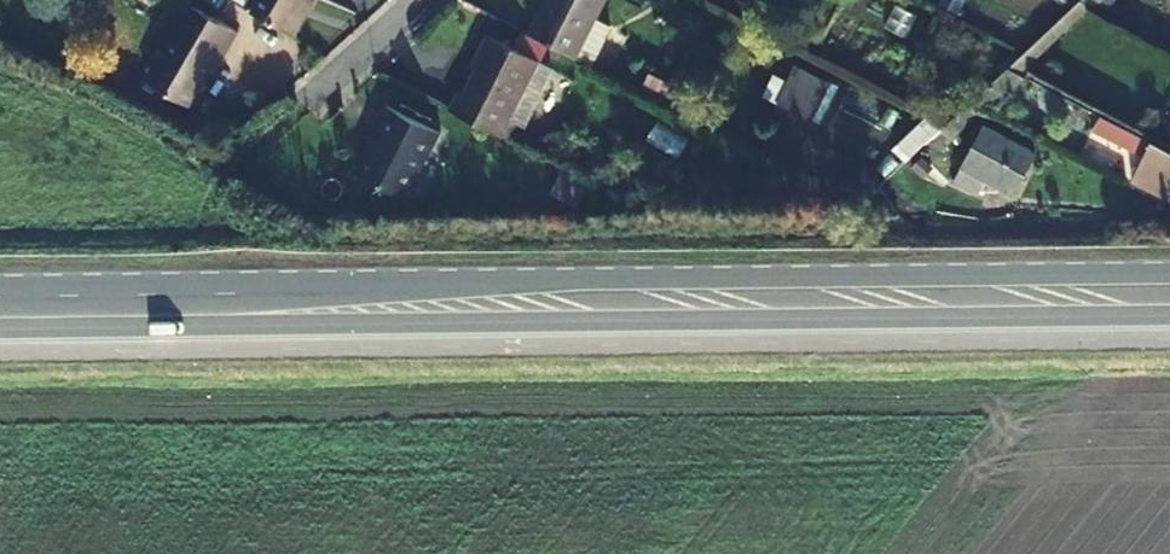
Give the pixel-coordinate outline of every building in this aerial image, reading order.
[(221,61),(239,31),(185,0),(141,75),(189,103),(215,57),(221,61)] [(245,6),(293,35),(307,10),(301,6),(305,0),(248,0),(245,6)] [(527,35),(574,59),(594,18),(603,0),(544,0),(527,35)] [(1079,1),(1070,9),(1025,50),(1008,66),(1011,68),(1022,74),(1093,7),(1082,2),(1079,1)] [(611,27),(594,18),(574,59),(591,67),(611,27)] [(481,65),(493,41),(484,37),(472,61),(481,65)] [(451,112),(510,141),(519,123),(512,119),(539,62),(493,41),(481,65),(465,96),(460,94),(451,112)] [(822,121),(839,81),(793,62),(777,102),(822,121)] [(980,110),(985,113),(1023,75),(1022,74),(1011,68),(1008,66),(967,103),(971,105),(980,110)] [(971,105),(967,103),(944,125),(926,142),(940,149),(980,110),(971,105)] [(373,134),(422,160),(426,149),(433,153),(442,134),(387,106),(373,134)] [(1092,111),(1083,128),(1137,157),(1128,175),(1169,196),(1169,152),(1092,111)] [(510,141),(451,112),(450,114),(509,143),(510,141)] [(1032,154),(982,128),(952,181),(975,193),(984,177),(1011,192),(1032,154)] [(402,199),(422,160),(373,134),(365,150),(372,154),(360,178),(402,199)]
